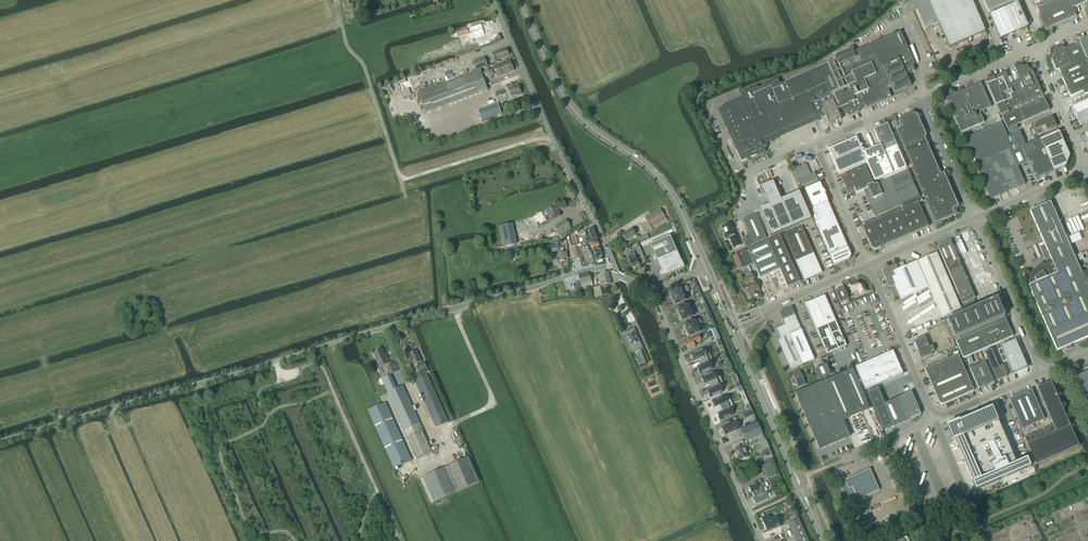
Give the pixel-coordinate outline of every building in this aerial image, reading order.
[(914,11),(918,9),(926,28),(938,23),(949,48),(985,32),(971,0),(910,0),(914,11)] [(988,12),(1016,0),(983,0),(988,12)] [(1036,10),(1046,31),(1076,18),(1074,13),(1076,12),(1075,8),(1087,3),(1086,0),(1054,0),(1036,8),(1036,10)] [(1003,10),(1011,29),(1014,34),(1028,28),(1017,4),(1003,10)] [(1011,29),(1003,10),(989,16),(1000,40),(1014,34),(1011,29)] [(485,20),(474,23),(477,34),(488,32),(485,20)] [(467,29),(456,33),(458,38),(469,35),(467,29)] [(867,108),(891,98),(888,90),(892,89),(894,94),(911,86),(906,75),(915,71),(913,67),(914,64),(900,32),(853,52),(853,50),(852,47),(847,49),(849,52),(832,59),(832,61),(831,62),(830,61),(828,62),(829,63),(784,82),(779,84),(777,79),(757,88),(757,87),(740,94),(742,99),(718,109),(741,162),(747,160),(749,161),(750,158),(765,152),(764,149),(765,148),(766,141),(770,142),(772,139),(774,140),(801,128),(819,120),(818,119),(825,116),(828,124),(830,124),(841,119),(838,111),(842,109),(844,115),(849,116),(859,112),(864,105),(867,108)] [(1078,42),(1079,43),(1079,45),(1085,58),(1087,61),(1087,64),(1087,37),(1078,42)] [(1079,45),(1079,43),(1065,49),(1063,47),(1056,50),(1052,61),(1056,71),(1058,70),(1085,58),(1079,45)] [(498,60),(509,56),(506,48),(495,52),(497,56),(493,57),(496,63),(499,62),(498,60)] [(486,62),(487,62),(486,58),(484,58),(472,63),(475,71),(487,66),(486,62)] [(1085,58),(1058,70),(1070,97),(1082,91),(1084,95),(1087,93),(1087,64),(1087,61),(1085,58)] [(493,67),(494,68),(491,69),(492,70),(487,69),(484,73),(485,78),(490,79),(493,75),(496,74),(497,77),(514,71),(510,60),(507,62),(506,59),(500,62),(501,64),(493,67)] [(1042,95),(1031,70),(1021,66),(1014,69),(1019,79),(1010,83),(1005,73),(985,81),(997,109),(1000,116),(1009,112),(1008,110),(1042,95)] [(426,113),(488,90),(481,71),(419,93),(426,113)] [(991,108),(980,84),(946,98),(962,133),(984,123),(980,115),(985,113),(984,111),(991,108)] [(511,98),(521,94),(518,85),(508,89),(511,98)] [(505,91),(496,94),(499,101),(508,98),(505,91)] [(1019,110),(1002,118),(1009,133),(1018,129),(1016,126),(1024,122),(1049,111),(1044,99),(1019,110)] [(1071,107),(1080,126),(1087,123),(1087,99),(1071,107)] [(481,120),(497,115),(493,105),(478,111),(481,120)] [(940,175),(924,138),(926,137),(916,115),(915,115),(912,114),(898,120),(902,128),(896,131),(912,169),(911,169),(935,224),(940,222),(939,221),(957,213),(958,207),(945,176),(943,173),(940,175)] [(1037,135),(1056,127),(1052,117),(1033,126),(1037,135)] [(893,129),(898,126),(896,121),(890,123),(893,129)] [(887,124),(873,130),(880,146),(863,154),(856,138),(829,150),(835,164),(839,173),(866,162),(874,182),(906,168),(887,124)] [(968,147),(1002,133),(998,124),(964,139),(968,147)] [(1069,156),(1058,131),(1049,136),(1051,141),(1057,153),(1063,168),(1065,167),(1069,156)] [(1017,167),(1010,152),(1009,149),(1002,133),(968,147),(975,164),(991,200),(998,197),(1000,196),(1015,189),(1025,185),(1017,167)] [(1057,153),(1051,141),(1049,136),(1039,140),(1042,145),(1043,148),(1048,160),(1051,165),(1054,172),(1063,168),(1057,153)] [(1048,160),(1043,148),(1042,145),(1039,140),(1030,144),(1032,149),(1034,152),(1035,155),(1039,164),(1044,176),(1054,172),(1051,165),(1048,160)] [(1034,152),(1032,149),(1030,144),(1021,148),(1025,159),(1035,155),(1034,152)] [(1039,164),(1035,155),(1025,159),(1027,162),(1035,180),(1044,176),(1039,164)] [(801,187),(818,180),(814,172),(810,174),(806,164),(793,170),(801,187)] [(872,183),(865,167),(840,178),(847,194),(854,190),(856,194),(864,191),(874,186),(872,183)] [(920,198),(908,171),(890,179),(874,186),(864,191),(867,199),(875,217),(902,205),(916,199),(920,198)] [(759,209),(771,236),(781,232),(785,230),(793,227),(811,219),(799,191),(791,195),(781,199),(773,181),(770,183),(761,187),(769,205),(767,205),(760,209),(759,209)] [(804,189),(811,204),(826,198),(819,183),(804,189)] [(848,247),(826,198),(811,204),(818,220),(814,221),(829,255),(848,247)] [(563,210),(567,207),(563,199),(558,202),(557,200),(553,203),(554,204),(550,207),(555,215),(552,216),(554,220),(561,216),(557,209),(561,207),(563,210)] [(1081,275),(1050,202),(1048,203),(1040,207),(1087,317),(1087,289),(1081,275)] [(918,203),(899,211),(862,227),(867,239),(868,239),(871,246),(872,248),(875,248),(877,248),(880,247),(880,248),(928,227),(918,203)] [(1023,274),(1023,275),(1023,276),(1024,276),(1031,285),(1028,286),(1057,351),(1065,347),(1067,350),(1072,348),(1071,345),(1087,337),(1087,317),(1040,207),(1030,211),(1044,245),(1039,247),(1044,258),(1046,263),(1043,265),(1041,265),(1034,270),(1034,271),(1032,273),(1031,273),(1030,274),(1028,272),(1027,272),(1027,271),(1026,271),(1025,271),(1025,272),(1024,272),(1024,273),(1023,273),(1023,274)] [(646,234),(667,221),(660,208),(645,218),(647,221),(641,225),(646,234)] [(743,220),(750,236),(742,239),(746,248),(766,238),(756,215),(743,220)] [(559,223),(555,226),(559,236),(566,231),(571,228),(566,219),(561,222),(559,223)] [(724,235),(726,238),(729,237),(734,248),(742,245),(737,235),(736,235),(730,223),(722,227),(725,235),(724,235)] [(517,244),(512,224),(500,226),(504,247),(517,244)] [(803,281),(822,273),(801,227),(783,235),(803,281)] [(586,236),(582,237),(583,241),(584,241),(594,238),(596,237),(594,229),(593,229),(584,232),(586,236)] [(626,241),(635,235),(631,229),(622,235),(626,241)] [(662,276),(667,274),(684,267),(670,235),(650,244),(661,270),(660,271),(659,272),(659,273),(659,274),(660,275),(661,276),(662,276)] [(754,264),(768,296),(776,293),(788,288),(800,282),(780,236),(732,257),(739,271),(754,264)] [(585,243),(581,244),(582,246),(586,245),(589,244),(598,242),(596,237),(594,238),(584,241),(585,243)] [(962,304),(975,299),(950,241),(937,246),(962,304)] [(559,244),(555,245),(550,246),(549,246),(546,246),(540,246),(541,253),(547,253),(550,253),(559,252),(559,253),(558,254),(559,256),(557,257),(556,258),(557,261),(559,261),(559,262),(566,261),(565,259),(567,258),(567,256),(567,252),(566,252),(564,253),(564,251),(563,252),(562,248),(560,248),(559,244)] [(586,245),(582,246),(584,256),(586,263),(593,261),(593,260),(590,250),(591,250),(589,244),(586,245)] [(573,249),(569,250),(571,259),(575,258),(584,256),(582,246),(577,247),(573,249)] [(591,250),(590,250),(593,260),(593,261),(595,265),(597,264),(596,261),(603,259),(602,258),(599,247),(591,250)] [(643,255),(644,257),(639,247),(630,251),(631,252),(630,252),(630,253),(630,254),(630,255),(627,256),(628,260),(627,260),(627,261),(627,262),(626,262),(626,263),(627,263),(627,264),(628,264),(628,265),(629,265),(630,265),(632,268),(639,265),(636,258),(643,255)] [(848,247),(829,255),(834,266),(849,260),(851,255),(848,247)] [(961,309),(937,253),(905,267),(903,261),(887,268),(884,275),(894,299),(899,297),(900,299),(928,286),(941,318),(961,309)] [(574,288),(575,292),(583,289),(593,287),(589,272),(578,275),(580,282),(573,284),(574,288)] [(610,281),(608,272),(598,275),(599,282),(600,285),(601,288),(607,287),(606,284),(611,283),(610,281)] [(759,290),(756,282),(755,282),(754,279),(752,274),(744,277),(746,283),(747,285),(745,286),(746,287),(745,288),(745,289),(747,293),(748,294),(749,293),(751,298),(752,299),(754,298),(754,297),(753,295),(757,293),(756,292),(759,290)] [(860,294),(867,291),(864,284),(862,286),(860,283),(858,284),(857,282),(850,285),(853,292),(858,289),(860,294)] [(682,287),(670,292),(672,295),(670,296),(672,299),(685,293),(689,291),(686,285),(682,287)] [(595,297),(602,296),(600,287),(593,288),(595,297)] [(844,287),(835,291),(840,302),(848,299),(846,292),(847,291),(845,287),(844,287)] [(685,293),(672,299),(673,302),(674,301),(676,304),(688,299),(685,293)] [(804,304),(815,330),(826,355),(846,346),(824,296),(804,304)] [(1005,316),(997,298),(947,320),(955,338),(1005,316)] [(679,315),(692,309),(689,303),(677,308),(679,311),(677,312),(679,315)] [(779,312),(782,320),(795,315),(791,307),(779,312)] [(692,309),(679,315),(680,318),(681,317),(683,320),(694,315),(692,309)] [(814,360),(795,315),(782,320),(785,325),(776,329),(780,339),(777,340),(790,370),(796,367),(796,368),(814,360)] [(686,331),(699,325),(696,319),(684,324),(686,327),(684,328),(686,331)] [(995,334),(1009,328),(1005,320),(956,341),(963,358),(999,343),(995,334)] [(699,325),(686,331),(687,334),(688,333),(690,336),(702,331),(699,325)] [(715,328),(708,331),(713,342),(720,339),(715,328)] [(1009,328),(995,334),(999,343),(1013,337),(1009,328)] [(636,337),(632,329),(624,333),(628,343),(630,342),(631,345),(633,344),(636,351),(642,348),(637,337),(636,337)] [(695,346),(694,344),(701,341),(698,335),(691,338),(688,339),(689,342),(685,343),(687,346),(686,346),(687,349),(688,349),(695,346)] [(932,346),(929,348),(924,337),(914,341),(919,353),(918,354),(918,355),(921,360),(932,355),(931,353),(934,352),(932,346)] [(1015,340),(1000,346),(1012,374),(1027,368),(1015,340)] [(985,351),(997,380),(1007,376),(1003,365),(999,367),(992,348),(985,351)] [(706,354),(704,349),(690,355),(692,358),(693,358),(694,361),(699,358),(700,362),(711,357),(709,352),(706,354)] [(376,353),(374,354),(376,360),(375,361),(378,368),(380,367),(389,363),(386,356),(385,356),(382,350),(380,351),(380,350),(379,350),(375,351),(375,352),(376,353)] [(416,351),(409,354),(414,365),(416,363),(418,366),(417,367),(418,370),(420,375),(428,372),(424,363),(422,364),(416,351)] [(866,390),(903,374),(893,351),(855,367),(866,390)] [(943,404),(974,391),(958,355),(925,369),(939,402),(943,404)] [(700,362),(702,365),(697,367),(698,370),(697,370),(699,374),(713,368),(711,363),(713,362),(711,357),(700,362)] [(978,389),(994,382),(985,362),(970,369),(978,389)] [(395,363),(388,366),(392,374),(398,371),(395,363)] [(819,379),(831,374),(826,364),(814,369),(819,379)] [(850,436),(843,420),(870,409),(853,368),(826,380),(795,393),(820,450),(850,436)] [(803,379),(805,378),(804,376),(802,376),(800,371),(792,374),(793,377),(792,377),(791,380),(793,384),(796,385),(797,385),(798,388),(806,385),(803,379)] [(721,380),(719,376),(717,377),(715,372),(701,378),(702,382),(703,381),(704,384),(709,382),(711,385),(712,384),(721,380)] [(1076,377),(1087,405),(1087,372),(1076,377)] [(387,392),(404,430),(407,438),(423,430),(403,385),(396,388),(390,374),(381,378),(387,392)] [(436,428),(448,422),(427,374),(414,380),(436,428)] [(723,391),(721,386),(724,385),(721,380),(712,384),(711,385),(712,389),(707,391),(709,393),(708,394),(709,397),(723,391)] [(1034,435),(1024,439),(1027,444),(1026,444),(1028,448),(1035,465),(1079,446),(1059,402),(1051,382),(1051,381),(1037,387),(1037,388),(1040,395),(1045,407),(1053,425),(1056,432),(1037,440),(1034,435)] [(866,392),(883,431),(910,419),(912,418),(921,414),(917,406),(913,396),(911,392),(901,397),(900,397),(885,403),(878,387),(866,392)] [(1022,429),(1044,420),(1031,390),(1009,399),(1022,429)] [(712,402),(711,403),(713,406),(714,405),(715,407),(720,405),(721,409),(732,404),(730,399),(727,400),(725,395),(712,401),(712,402)] [(394,469),(412,460),(386,402),(368,411),(394,469)] [(723,412),(718,414),(719,416),(718,417),(719,419),(719,420),(720,419),(721,420),(733,415),(731,410),(734,409),(732,404),(721,409),(723,412)] [(992,406),(947,426),(954,440),(955,440),(973,481),(972,482),(976,491),(1031,467),(1027,458),(1016,463),(992,406)] [(748,411),(742,413),(745,418),(753,415),(754,414),(751,409),(748,411)] [(734,422),(722,427),(725,435),(737,430),(740,428),(737,421),(734,422)] [(757,422),(741,429),(746,441),(759,436),(762,442),(760,443),(763,448),(768,446),(765,440),(762,434),(763,434),(757,422)] [(417,458),(431,452),(422,432),(408,438),(417,458)] [(739,461),(748,456),(747,453),(745,448),(744,446),(745,446),(742,440),(738,442),(739,446),(734,449),(735,452),(734,453),(736,457),(737,457),(739,461)] [(468,458),(423,478),(434,502),(479,483),(468,458)] [(775,472),(770,462),(762,466),(766,476),(775,472)] [(854,501),(879,491),(870,469),(839,483),(842,490),(848,504),(849,504),(854,501)] [(753,485),(748,487),(751,493),(752,492),(754,497),(753,497),(756,504),(769,498),(766,492),(765,492),(763,488),(766,487),(764,483),(762,484),(760,481),(753,484),(753,485)] [(776,517),(771,520),(769,516),(762,518),(767,529),(775,526),(775,528),(780,526),(776,517)] [(798,517),(796,518),(787,522),(795,540),(809,540),(798,517)] [(907,526),(906,523),(890,530),(891,533),(907,526)]
